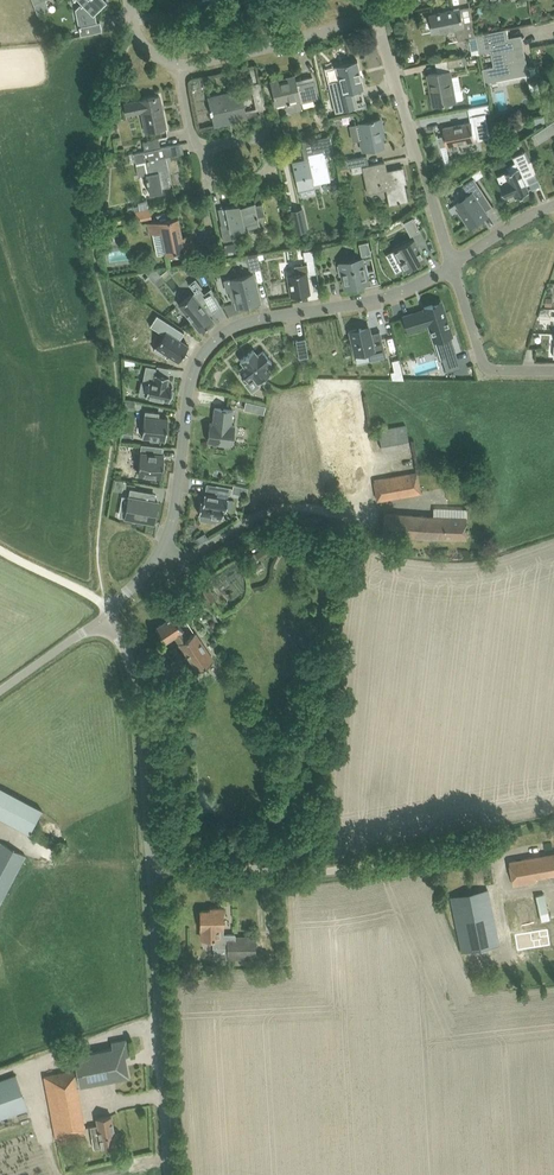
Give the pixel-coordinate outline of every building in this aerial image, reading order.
[(38,14),(50,9),(49,8),(49,9),(45,0),(32,0),(38,14)] [(82,2),(78,5),(82,25),(79,25),(81,34),(102,30),(100,21),(96,22),(94,12),(107,0),(79,0),(82,2)] [(433,33),(455,28),(458,41),(476,37),(477,37),(476,35),(471,7),(462,9),(461,8),(429,14),(433,33)] [(52,23),(43,26),(46,37),(55,34),(52,23)] [(477,37),(476,37),(480,52),(494,49),(497,65),(483,68),(486,82),(497,80),(496,77),(511,74),(511,72),(527,68),(521,37),(510,40),(507,28),(495,31),(476,35),(477,37)] [(464,57),(449,60),(450,67),(465,65),(464,58),(464,57)] [(338,79),(328,81),(331,95),(334,95),(335,97),(332,98),(335,112),(356,107),(355,104),(352,91),(364,88),(357,60),(336,65),(335,66),(338,79)] [(454,90),(450,70),(428,74),(434,105),(448,102),(452,102),(456,101),(463,99),(464,98),(463,90),(461,89),(454,90)] [(280,79),(271,81),(277,104),(285,102),(287,109),(292,112),(294,112),(295,111),(301,109),(302,107),(301,102),(318,98),(313,76),(295,80),(295,79),(281,82),(280,79)] [(226,93),(209,97),(214,121),(233,117),(233,121),(246,118),(245,112),(265,107),(260,82),(250,84),(251,88),(226,93)] [(538,83),(529,84),(532,98),(540,96),(538,83)] [(160,95),(148,97),(124,102),(126,111),(141,108),(146,131),(166,127),(160,95)] [(491,104),(468,108),(470,116),(492,112),(491,104)] [(381,118),(369,121),(359,122),(362,141),(360,141),(362,150),(384,145),(381,130),(383,130),(381,118)] [(544,127),(549,136),(553,132),(553,120),(544,127)] [(445,135),(438,136),(441,147),(447,146),(476,141),(472,122),(443,128),(445,135)] [(143,142),(145,151),(157,148),(160,147),(159,138),(143,142)] [(298,190),(310,187),(314,186),(314,183),(329,179),(321,142),(303,146),(305,146),(308,159),(305,160),(305,159),(292,162),(298,190)] [(157,148),(145,151),(134,153),(136,163),(146,161),(149,174),(146,175),(150,192),(163,190),(162,187),(170,186),(167,170),(169,170),(166,156),(159,157),(157,148)] [(538,173),(533,160),(529,161),(525,151),(513,157),(516,162),(508,167),(510,171),(506,173),(509,180),(501,183),(507,197),(508,196),(515,193),(516,197),(530,191),(527,185),(530,183),(528,178),(538,173)] [(367,155),(350,158),(351,166),(369,163),(367,155)] [(381,162),(370,164),(362,166),(367,192),(386,188),(389,203),(396,202),(407,200),(401,168),(383,171),(381,162)] [(494,206),(475,177),(464,185),(470,194),(457,203),(461,209),(459,210),(470,226),(488,214),(485,210),(493,206),(494,206)] [(128,207),(129,212),(149,208),(147,200),(138,202),(139,205),(128,207)] [(226,207),(217,208),(221,228),(223,239),(224,240),(233,239),(231,230),(244,228),(259,224),(258,217),(265,215),(262,204),(255,205),(255,203),(240,207),(239,204),(226,207)] [(136,211),(138,220),(152,218),(151,209),(136,211)] [(158,221),(148,223),(150,234),(162,232),(166,253),(183,249),(195,247),(192,234),(182,236),(178,216),(169,218),(168,212),(157,214),(158,221)] [(300,214),(291,216),(295,236),(304,234),(300,214)] [(404,222),(410,234),(419,229),(413,217),(404,222)] [(393,249),(404,270),(425,259),(414,238),(393,249)] [(368,241),(359,243),(361,255),(371,252),(368,241)] [(219,242),(208,244),(209,252),(220,250),(219,242)] [(234,243),(224,245),(226,254),(236,252),(234,243)] [(303,251),(304,260),(314,259),(313,249),(303,251)] [(257,254),(244,255),(251,270),(260,267),(257,254)] [(340,264),(337,265),(339,275),(342,274),(344,283),(345,287),(352,286),(354,286),(354,288),(354,289),(362,287),(362,286),(361,286),(360,284),(368,282),(366,273),(369,273),(366,262),(364,263),(362,257),(339,262),(340,264)] [(288,274),(291,296),(311,293),(308,272),(309,272),(308,263),(295,265),(296,272),(288,274)] [(253,272),(230,278),(233,290),(232,290),(231,292),(232,297),(234,298),(235,298),(237,306),(260,300),(253,272)] [(195,291),(179,304),(199,330),(213,319),(209,314),(214,310),(211,307),(212,305),(206,297),(207,296),(200,288),(199,289),(201,287),(195,279),(189,283),(195,291)] [(441,304),(424,309),(425,311),(403,318),(408,332),(429,325),(435,342),(441,340),(447,359),(456,356),(451,337),(452,337),(441,304)] [(157,314),(150,324),(163,333),(154,348),(168,357),(168,356),(166,355),(167,353),(178,360),(188,344),(179,338),(184,331),(157,314)] [(350,329),(352,345),(355,344),(356,353),(366,351),(368,360),(384,358),(381,332),(371,333),(370,328),(362,330),(362,327),(350,329)] [(308,356),(305,338),(296,340),(299,358),(308,356)] [(252,349),(240,360),(244,366),(239,370),(248,381),(253,377),(258,382),(271,371),(266,366),(272,361),(262,350),(257,355),(252,349)] [(146,366),(143,380),(149,381),(146,395),(158,398),(161,398),(161,399),(169,400),(170,396),(172,396),(174,390),(171,390),(172,385),(166,384),(167,380),(168,381),(169,376),(155,373),(156,367),(146,366)] [(402,369),(394,371),(396,379),(404,379),(402,369)] [(316,403),(315,403),(327,476),(325,476),(326,482),(341,479),(344,491),(355,489),(353,477),(365,475),(352,397),(316,403)] [(125,400),(124,408),(134,409),(134,400),(125,400)] [(263,413),(265,405),(246,401),(244,409),(263,413)] [(210,423),(208,442),(219,443),(219,445),(230,446),(230,444),(232,445),(235,425),(231,425),(233,410),(214,408),(213,423),(210,423)] [(142,437),(166,439),(168,418),(159,417),(160,412),(145,410),(142,437)] [(406,424),(379,429),(383,450),(410,445),(406,424)] [(141,448),(138,473),(162,475),(162,469),(164,469),(165,461),(163,461),(163,460),(162,460),(162,456),(164,456),(164,455),(150,453),(150,450),(141,448)] [(417,472),(374,480),(378,500),(421,492),(417,472)] [(116,479),(114,489),(122,491),(124,480),(116,479)] [(201,500),(199,513),(222,517),(223,509),(226,509),(228,494),(230,494),(232,487),(216,484),(216,485),(218,485),(217,492),(217,495),(205,492),(203,500),(201,500)] [(241,485),(239,493),(246,495),(248,487),(241,485)] [(130,488),(125,517),(154,522),(158,501),(145,498),(146,491),(130,488)] [(384,513),(383,532),(383,535),(465,539),(467,518),(396,513),(384,513)] [(253,552),(244,558),(247,563),(249,566),(258,560),(258,559),(253,552)] [(196,587),(203,597),(207,603),(216,597),(205,581),(196,587)] [(183,629),(180,625),(174,615),(156,627),(165,641),(175,636),(198,671),(214,660),(195,632),(188,637),(183,629)] [(29,832),(42,808),(0,786),(0,816),(29,832)] [(0,846),(0,902),(24,856),(1,844),(0,846)] [(511,873),(513,885),(536,881),(536,878),(552,875),(553,881),(553,880),(553,853),(509,861),(511,873)] [(451,896),(453,908),(462,951),(499,944),(488,889),(451,896)] [(550,918),(545,894),(506,902),(511,926),(550,918)] [(213,910),(201,910),(201,927),(202,927),(202,938),(214,938),(214,947),(227,947),(227,958),(256,957),(256,954),(255,940),(255,936),(235,936),(235,934),(223,934),(222,908),(214,908),(213,910)] [(514,935),(517,951),(544,947),(541,931),(514,935)] [(129,1055),(126,1039),(111,1042),(112,1048),(74,1055),(77,1070),(79,1085),(80,1085),(129,1075),(125,1056),(129,1055)] [(79,1085),(77,1070),(43,1077),(55,1137),(84,1131),(75,1086),(79,1085)] [(26,1108),(14,1075),(0,1080),(0,1117),(26,1108)] [(112,1115),(97,1118),(98,1124),(91,1125),(94,1147),(117,1143),(112,1115)]
